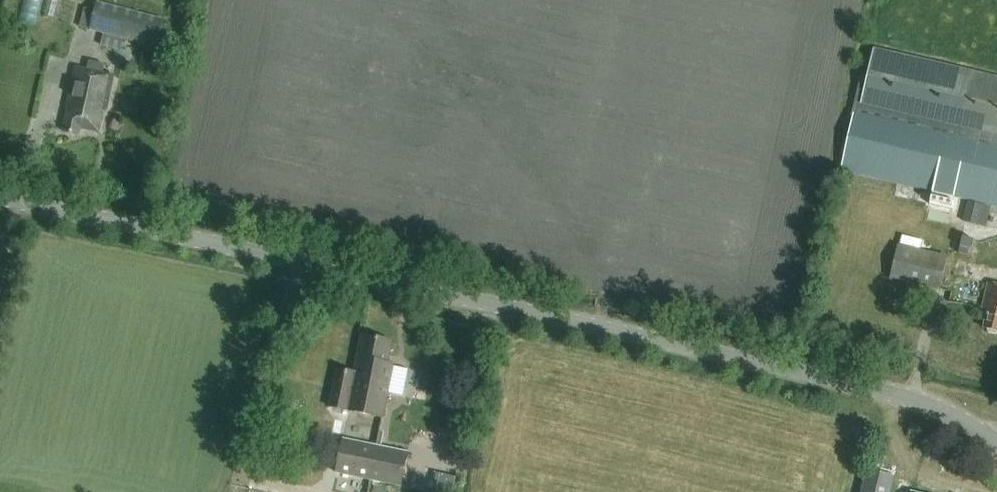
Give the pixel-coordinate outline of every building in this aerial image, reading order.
[(23,18),(42,21),(46,0),(27,0),(23,18)] [(163,18),(97,1),(89,30),(156,47),(163,18)] [(874,48),(859,111),(853,109),(839,169),(933,191),(930,204),(953,210),(957,196),(996,206),(996,77),(874,48)] [(108,107),(114,75),(103,72),(105,64),(94,61),(92,69),(77,66),(64,130),(79,133),(80,128),(100,131),(105,106),(108,107)] [(963,221),(978,224),(983,204),(967,201),(963,221)] [(974,239),(962,236),(958,253),(967,255),(969,248),(971,249),(974,239)] [(939,290),(947,256),(897,244),(889,278),(939,290)] [(983,299),(985,299),(983,309),(988,311),(984,327),(996,331),(996,284),(987,282),(983,299)] [(363,336),(361,345),(356,372),(340,369),(334,406),(365,411),(378,339),(363,336)] [(385,415),(393,367),(394,364),(388,362),(392,341),(378,339),(365,411),(385,415)] [(376,445),(343,438),(336,472),(368,479),(376,445)] [(409,452),(376,445),(368,479),(402,487),(409,452)] [(894,476),(866,469),(860,491),(890,491),(894,476)] [(437,472),(433,491),(456,491),(460,478),(437,472)]
